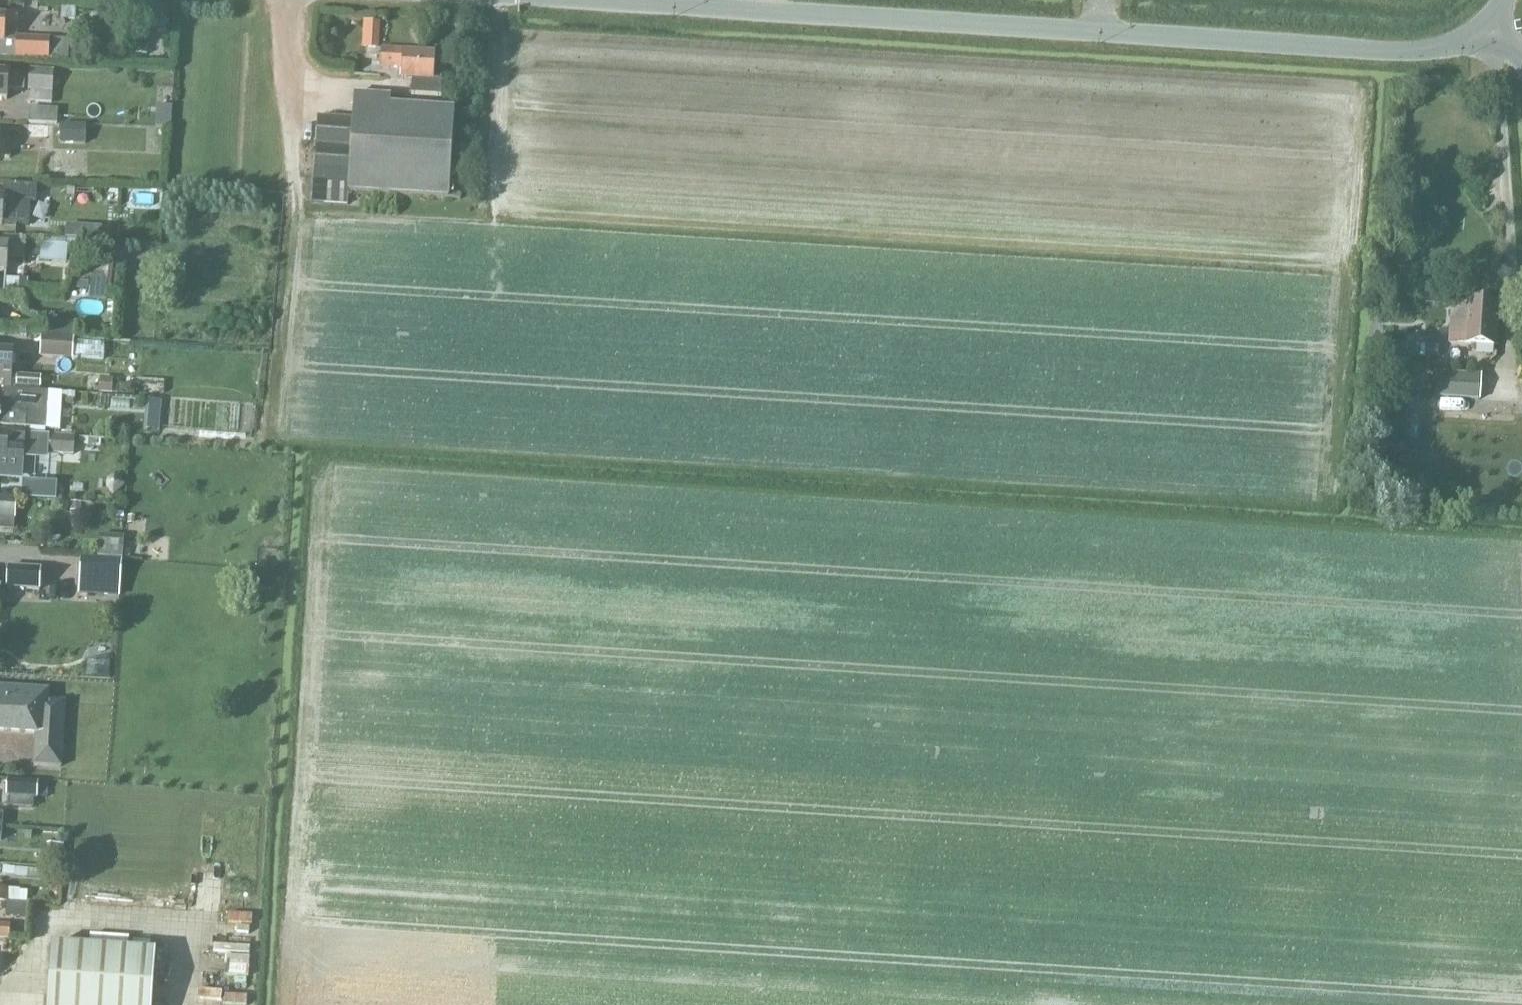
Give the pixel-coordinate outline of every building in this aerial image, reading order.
[(16,57),(68,61),(70,40),(49,39),(16,37),(17,13),(0,12),(0,56),(16,57)] [(170,32),(170,21),(162,20),(162,31),(170,32)] [(364,24),(362,51),(380,53),(382,25),(364,24)] [(137,42),(137,56),(148,56),(148,42),(137,42)] [(402,68),(401,78),(412,79),(411,94),(441,95),(442,78),(432,77),(433,56),(416,55),(413,55),(413,51),(381,50),(380,67),(402,68)] [(53,93),(55,71),(30,69),(28,91),(53,93)] [(25,75),(8,74),(8,72),(0,71),(0,98),(7,98),(7,87),(24,88),(24,86),(25,75)] [(317,118),(313,174),(311,202),(348,205),(348,193),(459,200),(460,182),(449,181),(453,110),(389,106),(389,96),(354,94),(352,120),(317,118)] [(48,125),(29,124),(29,136),(48,136),(48,125)] [(62,124),(62,133),(74,134),(74,143),(86,143),(86,125),(62,124)] [(9,158),(11,140),(0,139),(0,157),(9,158)] [(3,223),(29,225),(31,204),(36,204),(37,187),(2,184),(1,197),(0,196),(0,223),(3,223)] [(66,226),(65,240),(69,240),(81,241),(100,242),(100,240),(101,230),(101,229),(82,228),(66,226)] [(7,271),(8,258),(25,258),(26,237),(4,236),(4,246),(0,246),(0,271),(7,271)] [(42,239),(41,252),(68,254),(69,240),(65,240),(42,239)] [(93,261),(90,296),(110,298),(113,263),(93,261)] [(75,289),(89,290),(90,279),(75,278),(75,289)] [(164,295),(175,296),(176,282),(165,281),(164,295)] [(1452,324),(1450,344),(1464,345),(1494,348),(1498,306),(1468,304),(1467,307),(1453,306),(1453,308),(1452,324)] [(1406,337),(1405,354),(1437,355),(1438,339),(1406,337)] [(73,342),(40,340),(39,353),(72,354),(73,342)] [(5,388),(29,390),(29,387),(29,376),(12,375),(14,351),(0,350),(0,379),(5,379),(5,388)] [(1434,373),(1432,397),(1480,400),(1481,377),(1434,373)] [(102,379),(101,394),(113,395),(114,380),(102,379)] [(136,381),(135,393),(144,394),(145,382),(136,381)] [(5,388),(4,398),(0,398),(0,425),(46,428),(49,391),(29,390),(5,388)] [(148,398),(146,430),(160,431),(162,399),(148,398)] [(23,480),(24,460),(25,433),(0,432),(0,479),(23,480)] [(76,436),(50,434),(48,454),(74,456),(76,436)] [(108,489),(115,498),(126,488),(116,477),(109,483),(108,489)] [(13,520),(15,499),(0,498),(0,519),(13,520)] [(72,503),(72,513),(81,514),(81,504),(72,503)] [(98,556),(120,557),(124,558),(125,535),(100,534),(98,556)] [(82,555),(80,593),(121,595),(124,558),(120,557),(98,556),(82,555)] [(42,568),(8,566),(7,588),(40,590),(42,568)] [(65,720),(67,701),(50,700),(50,690),(0,687),(0,716),(65,720)] [(0,716),(0,731),(37,733),(36,764),(62,766),(65,720),(0,716)] [(11,795),(40,797),(40,796),(41,782),(12,780),(11,795)] [(41,782),(40,796),(48,796),(49,783),(41,782)] [(10,905),(11,889),(0,889),(0,904),(10,905)] [(18,903),(17,916),(29,917),(30,904),(18,903)] [(9,940),(10,925),(0,925),(0,939),(9,940)] [(157,952),(52,945),(50,973),(48,994),(48,1004),(153,1004),(157,952)]
